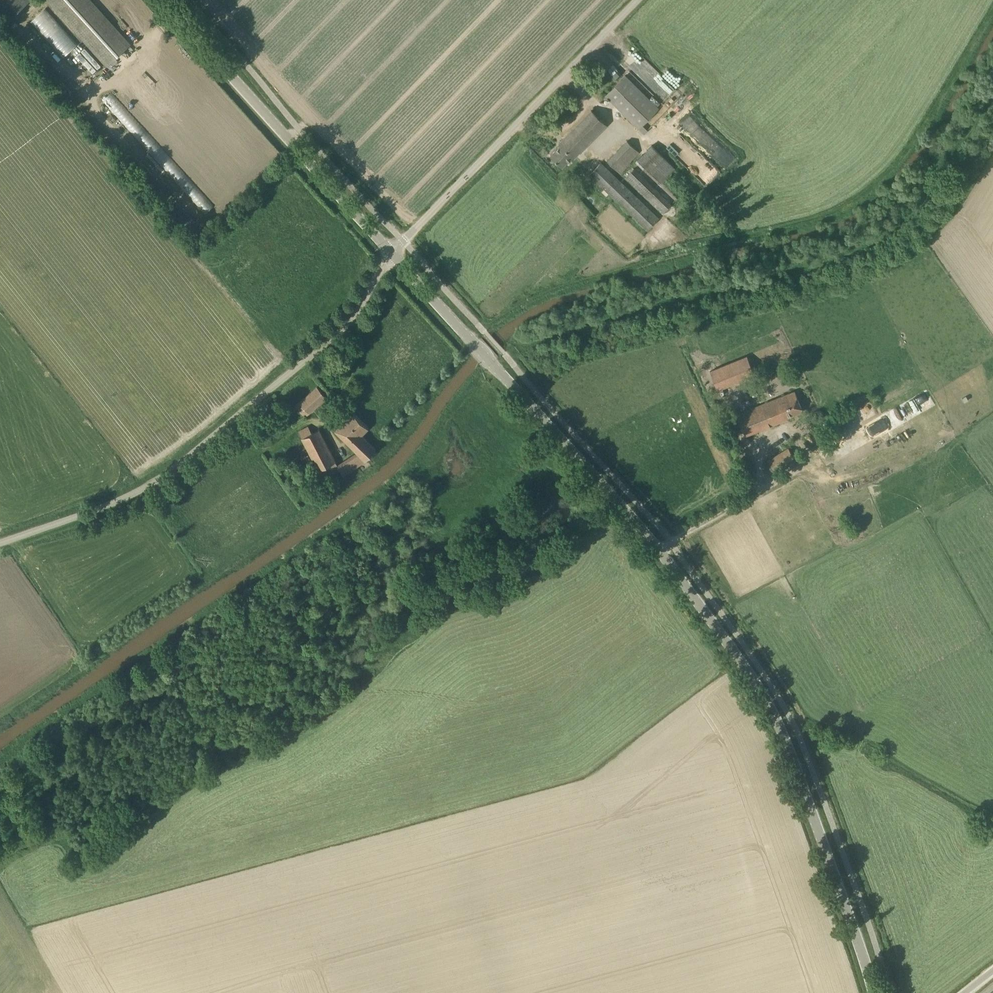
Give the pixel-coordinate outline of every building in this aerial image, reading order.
[(8,20),(30,0),(0,0),(0,10),(8,20)] [(91,0),(49,0),(107,65),(131,44),(91,0)] [(63,58),(78,45),(45,8),(31,22),(63,58)] [(77,52),(90,71),(98,66),(86,47),(77,52)] [(645,133),(648,130),(643,125),(659,108),(625,75),(606,95),(645,133)] [(108,90),(99,97),(135,134),(143,127),(108,90)] [(574,156),(606,125),(591,110),(559,142),(561,144),(551,155),(561,166),(572,155),(574,156)] [(622,173),(631,163),(630,162),(640,152),(627,140),(608,160),(622,173)] [(662,183),(676,168),(651,144),(637,159),(662,183)] [(737,157),(727,145),(715,156),(725,167),(731,161),(732,162),(737,157)] [(647,230),(659,217),(601,162),(589,174),(647,230)] [(214,205),(175,163),(167,171),(206,212),(214,205)] [(662,212),(671,203),(635,167),(626,177),(662,212)] [(718,389),(755,374),(747,356),(710,371),(718,389)] [(307,416),(327,397),(317,386),(296,405),(307,416)] [(746,435),(769,425),(769,424),(803,409),(794,388),(736,414),(746,435)] [(337,429),(357,451),(365,460),(375,450),(368,442),(361,434),(369,427),(353,412),(337,429)] [(366,461),(365,460),(357,451),(338,464),(319,429),(313,432),(309,425),(300,430),(304,437),(324,476),(339,467),(344,475),(366,461)] [(809,442),(821,434),(817,427),(805,435),(809,442)] [(773,471),(795,456),(788,446),(767,460),(773,471)]
